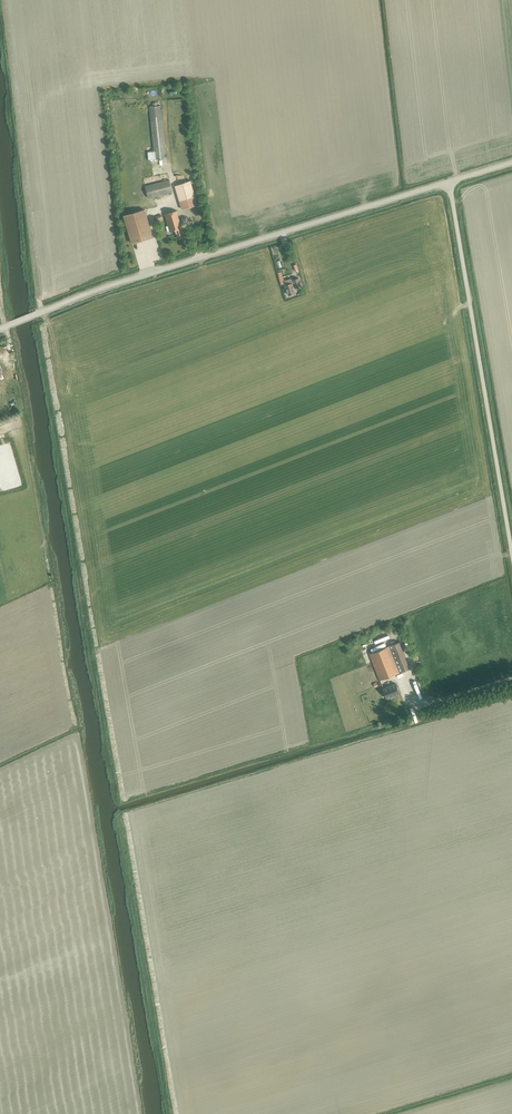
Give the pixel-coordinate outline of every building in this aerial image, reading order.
[(149,151),(149,159),(167,157),(162,105),(151,106),(155,150),(149,151)] [(145,186),(149,198),(173,190),(170,179),(145,186)] [(175,185),(182,208),(192,205),(189,197),(191,196),(187,182),(175,185)] [(124,216),(132,243),(153,236),(145,210),(124,216)] [(178,238),(184,236),(177,210),(165,213),(170,231),(176,229),(178,238)] [(291,278),(284,281),(288,295),(296,293),(294,287),(296,287),(296,288),(301,286),(299,278),(293,280),(294,280),(292,281),(291,278)] [(382,631),(389,636),(394,629),(386,624),(382,631)] [(369,653),(379,680),(408,669),(398,642),(369,653)] [(382,688),(386,698),(399,693),(395,683),(382,688)]
